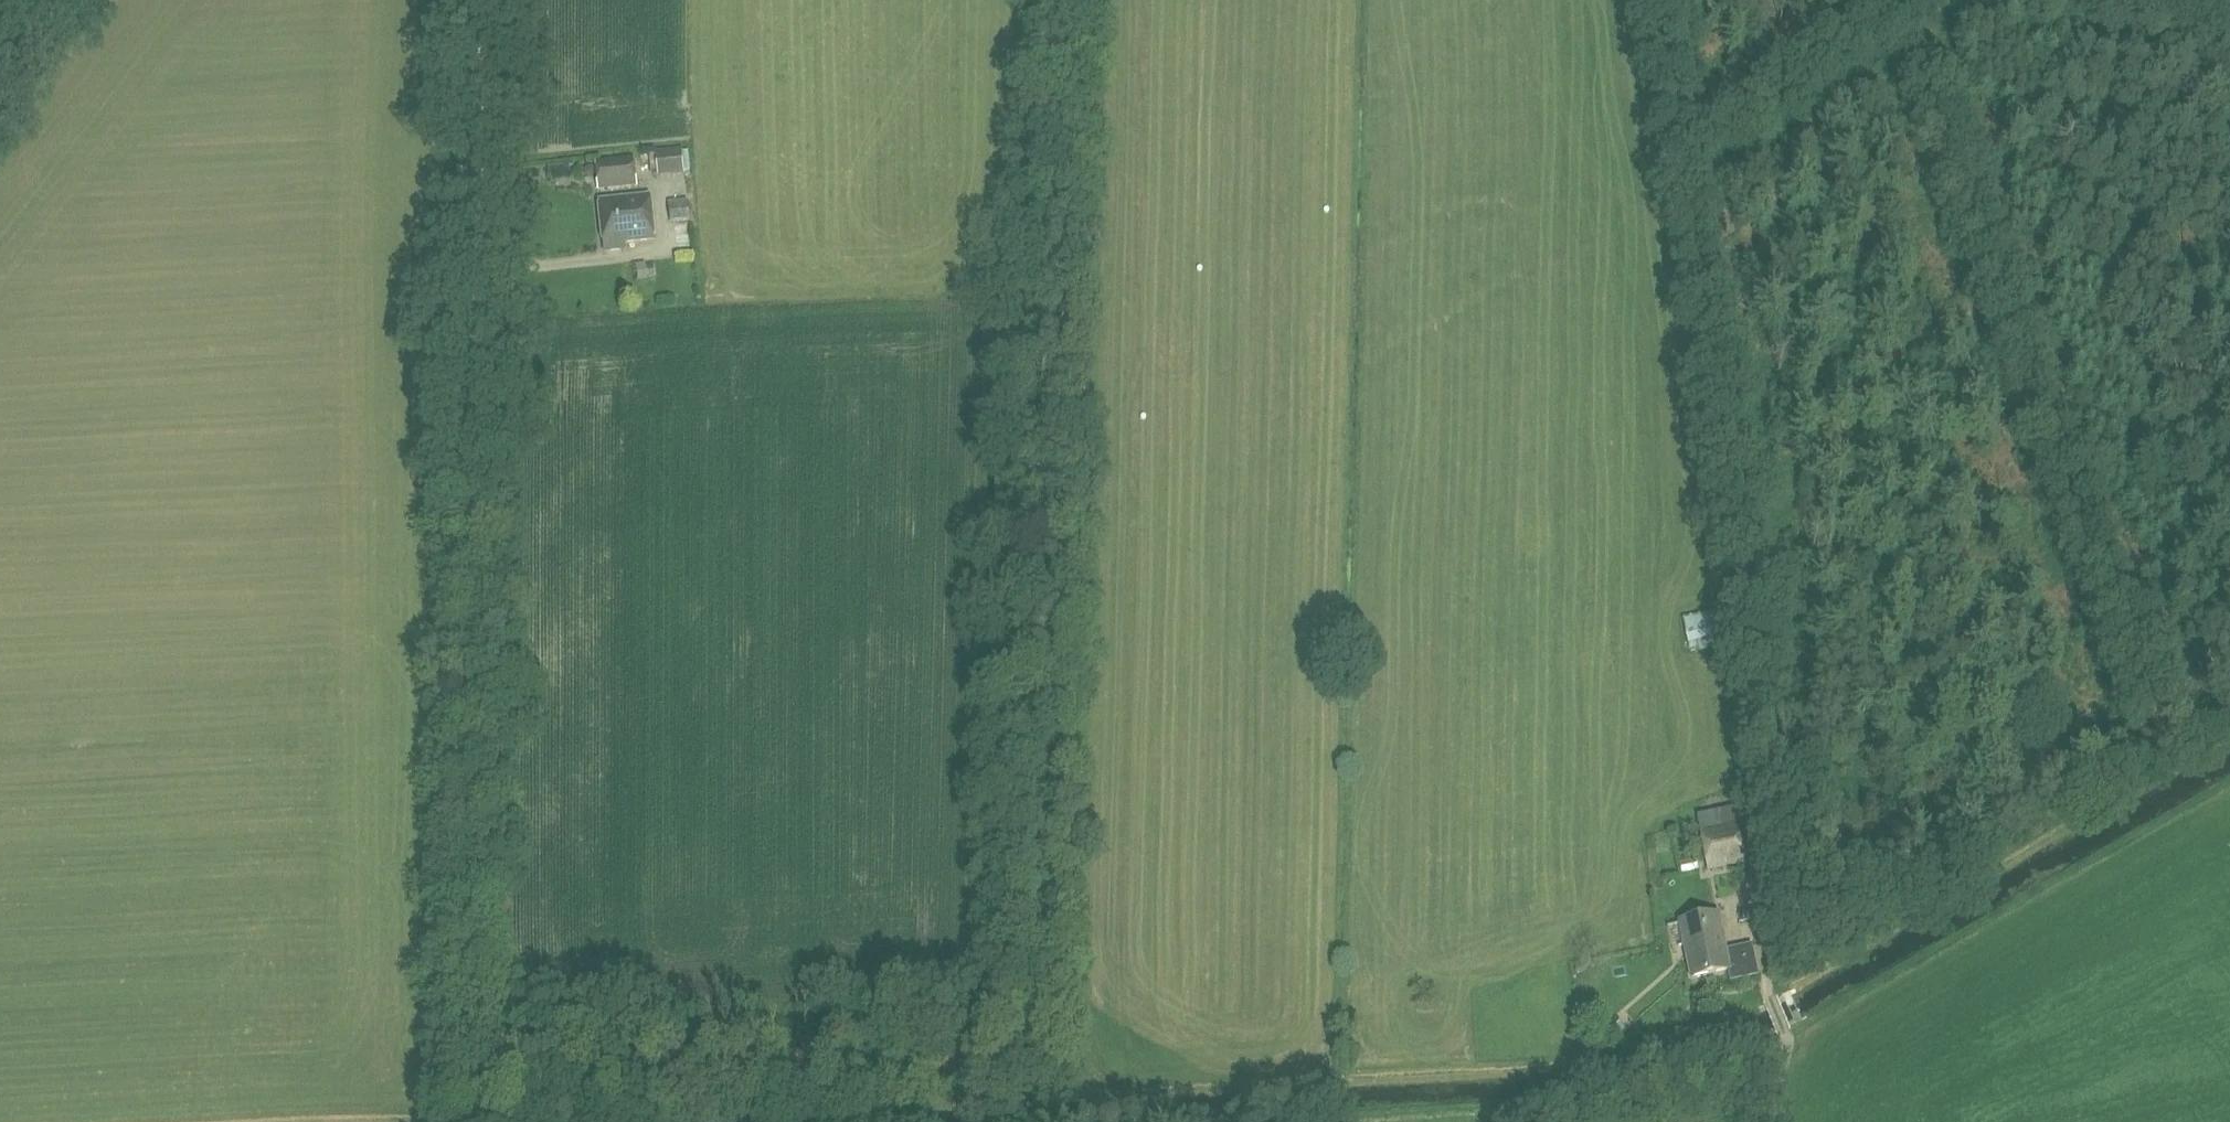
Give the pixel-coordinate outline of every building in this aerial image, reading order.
[(655,156),(656,166),(657,176),(683,173),(681,153),(655,156)] [(596,190),(637,188),(636,157),(596,159),(596,190)] [(655,238),(652,195),(601,200),(606,249),(626,247),(626,241),(655,238)] [(670,225),(689,224),(686,200),(668,201),(670,225)] [(1721,640),(1715,613),(1684,618),(1689,645),(1721,640)] [(1706,871),(1746,865),(1739,827),(1700,832),(1706,871)] [(1749,890),(1734,896),(1741,911),(1756,904),(1749,890)] [(1692,979),(1711,975),(1729,971),(1731,981),(1758,976),(1752,945),(1725,951),(1717,914),(1680,922),(1692,979)]
